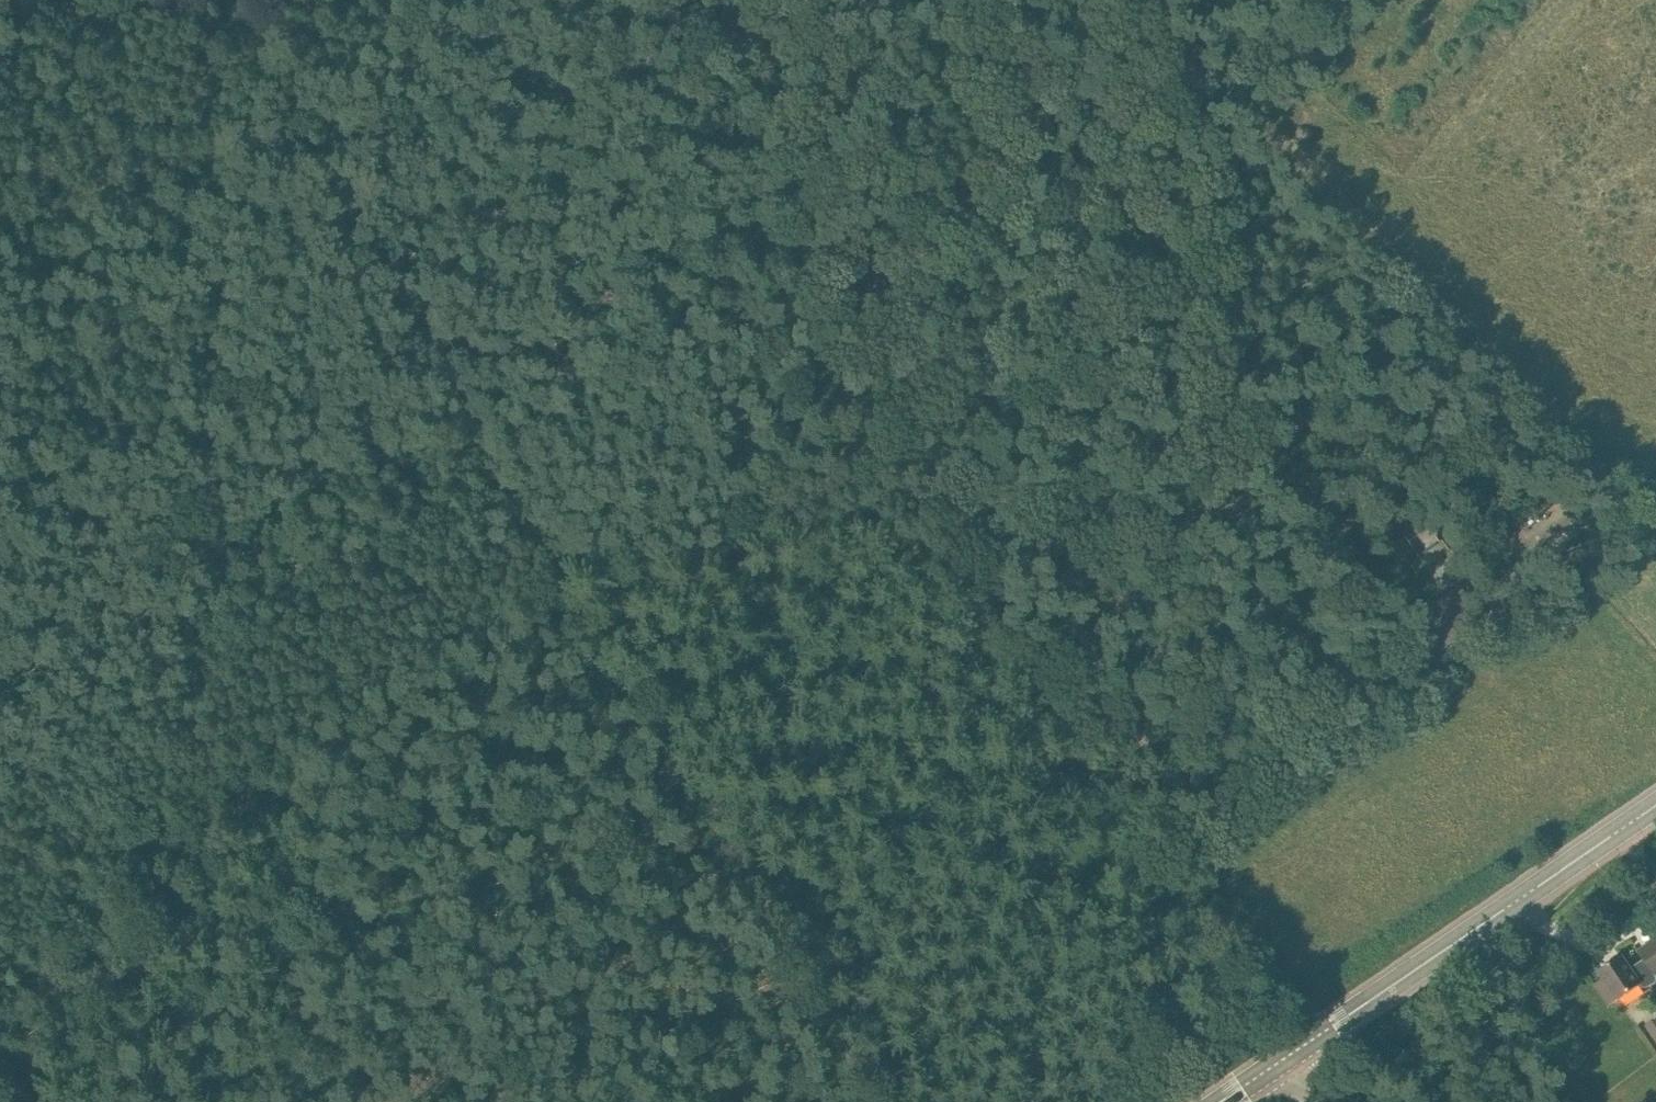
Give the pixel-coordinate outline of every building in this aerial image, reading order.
[(1655,974),(1655,938),(1638,951),(1644,959),(1632,968),(1622,954),(1599,970),(1619,999),(1642,983),(1644,986),(1648,986),(1655,980),(1655,975),(1655,974)] [(1646,1025),(1655,1039),(1655,1018),(1646,1025)]
